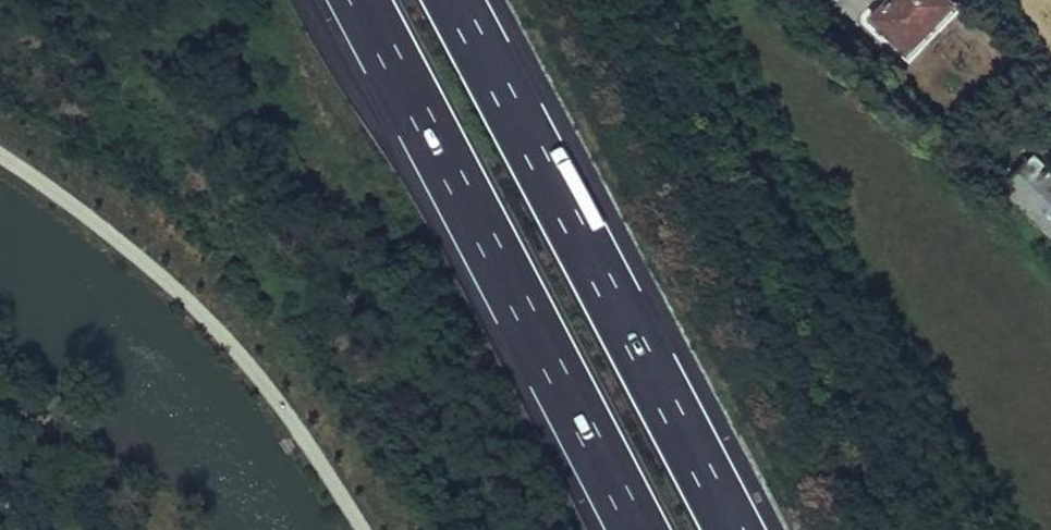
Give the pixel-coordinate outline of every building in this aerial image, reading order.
[(870,19),(904,54),(950,7),(943,0),(889,0),(870,19)] [(1001,190),(1050,237),(1050,174),(1033,156),(1001,190)]
